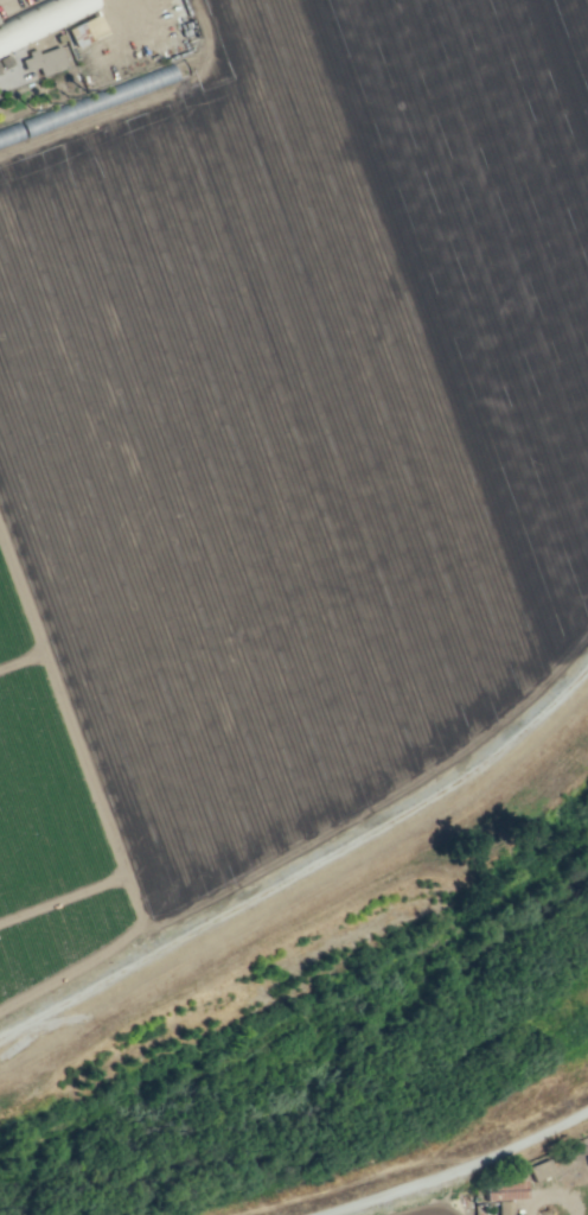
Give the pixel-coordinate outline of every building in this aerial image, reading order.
[(97,13),(92,0),(44,0),(0,17),(0,51),(97,13)] [(65,28),(73,47),(104,34),(96,15),(65,28)] [(36,66),(40,76),(65,66),(57,44),(19,58),(24,71),(36,66)] [(177,81),(171,63),(83,94),(90,112),(177,81)] [(553,1172),(547,1158),(527,1167),(533,1181),(553,1172)] [(524,1181),(484,1182),(485,1200),(525,1199),(524,1181)] [(497,1201),(498,1214),(512,1214),(512,1200),(497,1201)]
